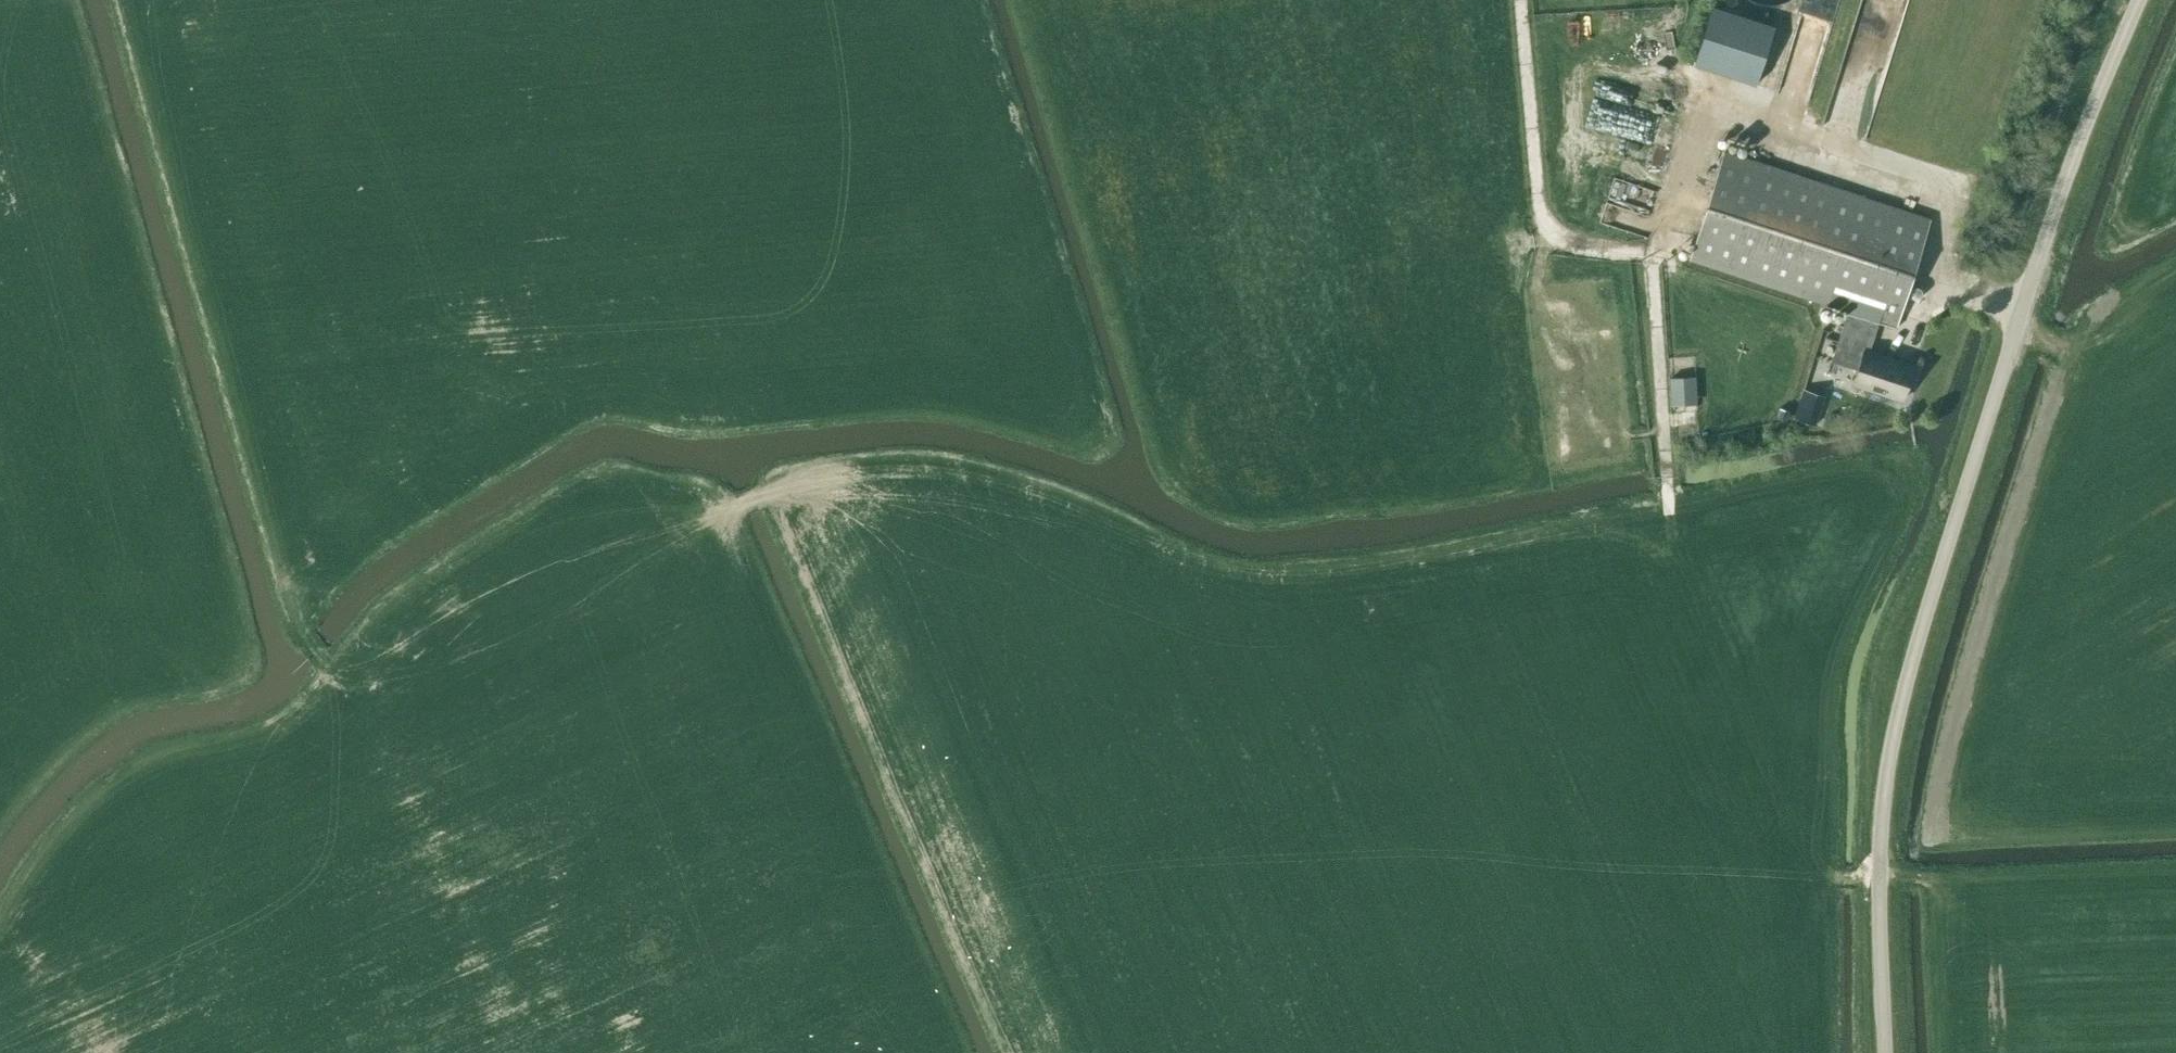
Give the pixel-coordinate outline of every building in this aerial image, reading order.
[(1727,5),(1706,63),(1769,86),(1790,28),(1727,5)] [(1914,364),(1870,349),(1879,320),(1896,326),(1932,218),(1724,150),(1689,258),(1848,310),(1831,360),(1857,368),(1852,383),(1902,400),(1914,364)] [(1815,425),(1819,412),(1798,406),(1795,418),(1815,425)] [(1780,407),(1777,418),(1785,420),(1789,410),(1780,407)]
